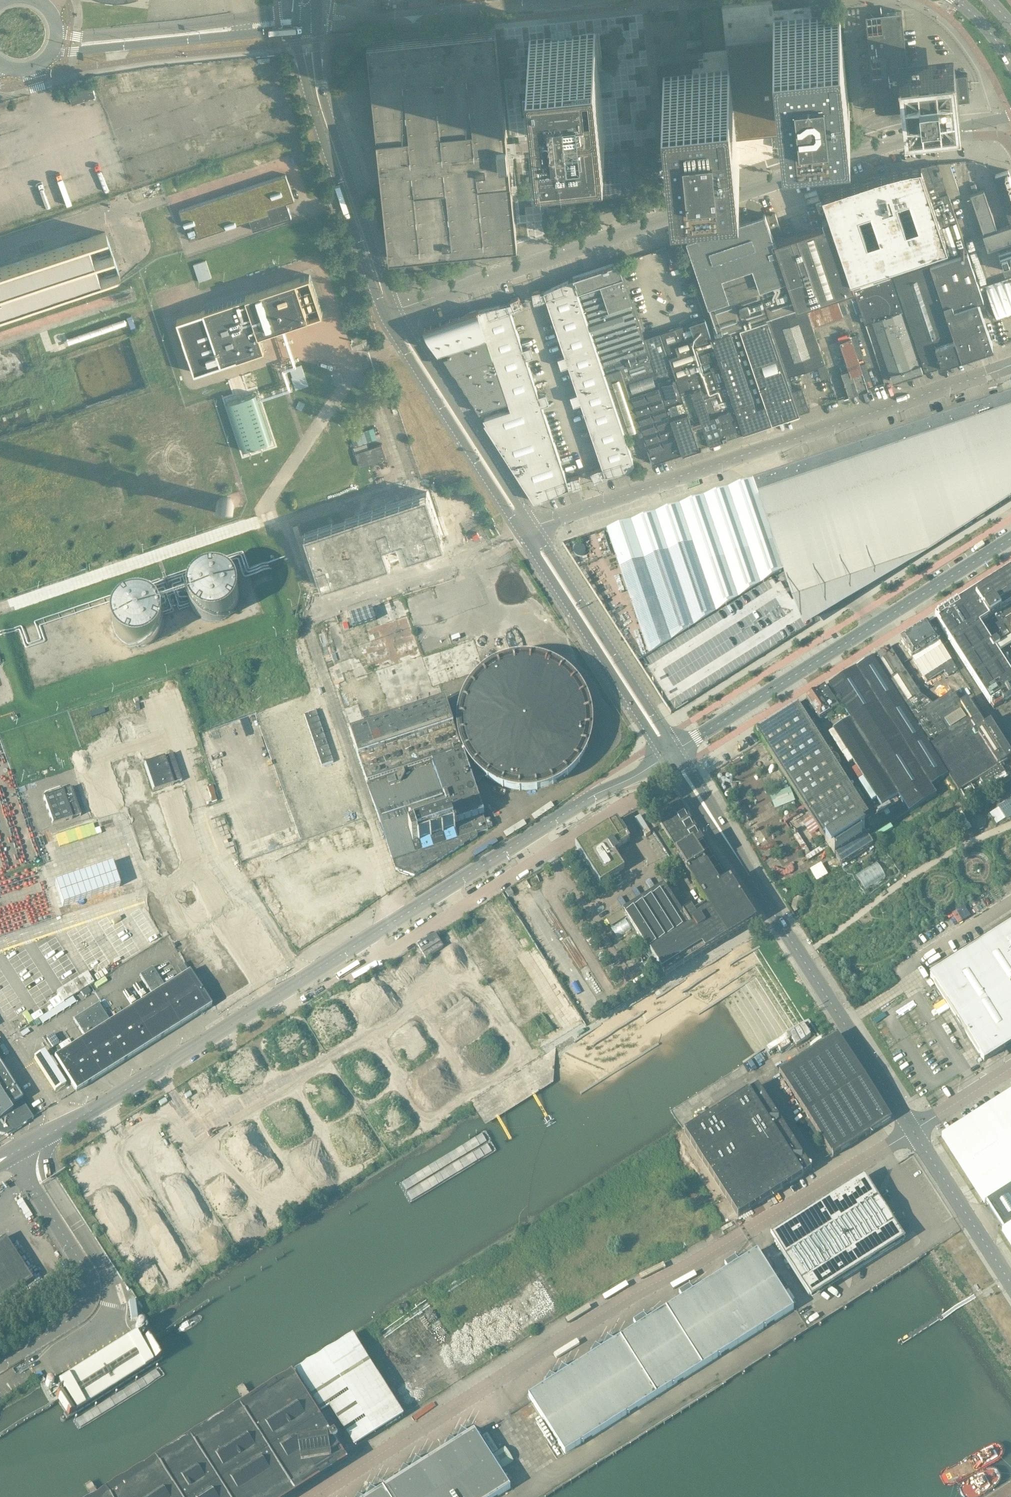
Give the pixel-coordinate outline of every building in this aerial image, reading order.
[(849,110),(840,15),(781,22),(779,3),(701,12),(707,63),(702,64),(702,70),(681,72),(682,78),(663,79),(672,172),(739,165),(735,120),(740,120),(741,122),(755,121),(756,122),(757,122),(758,122),(759,122),(760,122),(761,121),(762,120),(777,119),(774,95),(780,94),(783,117),(792,116),(849,110)] [(969,98),(967,72),(956,73),(954,55),(906,60),(906,57),(907,56),(908,56),(908,55),(908,54),(908,53),(907,52),(906,52),(901,10),(875,13),(865,14),(875,111),(884,110),(901,108),(901,116),(959,110),(958,99),(969,98)] [(389,257),(517,244),(495,29),(367,42),(389,256),(389,257)] [(529,40),(535,98),(538,135),(546,134),(600,129),(605,128),(595,33),(529,40)] [(92,84),(68,92),(72,104),(96,96),(92,84)] [(600,129),(546,134),(548,158),(603,153),(600,129)] [(771,132),(771,136),(772,146),(801,143),(799,129),(771,132)] [(603,153),(548,158),(544,159),(548,203),(636,194),(632,150),(603,153)] [(895,274),(929,263),(949,256),(967,250),(963,239),(942,177),(937,162),(927,164),(918,165),(909,167),(899,169),(886,172),(874,176),(834,189),(822,193),(828,211),(853,288),(895,274)] [(1008,169),(995,174),(1010,222),(1010,179),(1008,169)] [(267,208),(280,204),(294,199),(286,174),(179,210),(184,226),(194,223),(198,237),(248,220),(268,213),(267,208)] [(1010,240),(1010,223),(997,228),(983,189),(970,193),(983,233),(988,248),(1010,240)] [(282,209),(280,204),(267,208),(268,213),(248,220),(251,230),(291,217),(288,207),(282,209)] [(853,288),(828,211),(821,214),(824,224),(795,234),(793,229),(784,233),(785,237),(774,241),(797,307),(853,288)] [(797,307),(774,241),(771,231),(780,228),(775,212),(766,215),(765,213),(687,239),(718,333),(797,307)] [(118,271),(105,231),(0,267),(0,311),(118,271)] [(966,241),(969,249),(975,247),(972,239),(966,241)] [(674,245),(674,244),(666,247),(670,260),(678,257),(676,252),(678,251),(676,244),(674,245)] [(1010,268),(1010,247),(998,252),(1004,270),(1010,268)] [(949,256),(929,263),(961,357),(993,346),(977,300),(983,298),(979,286),(967,250),(949,256)] [(976,250),(970,252),(980,283),(986,281),(976,250)] [(205,259),(193,264),(199,281),(211,277),(205,259)] [(619,262),(573,277),(605,372),(621,367),(650,357),(644,337),(623,275),(619,262)] [(961,357),(929,263),(895,274),(926,369),(961,357)] [(259,333),(322,312),(310,274),(251,294),(177,319),(194,372),(264,349),(259,333)] [(926,369),(895,274),(853,288),(865,322),(872,320),(892,380),(926,369)] [(979,286),(983,298),(990,319),(1010,312),(1010,275),(979,286)] [(626,435),(605,372),(573,277),(544,290),(544,291),(540,292),(540,289),(532,291),(534,302),(542,300),(542,299),(546,298),(565,354),(558,356),(561,366),(568,364),(577,391),(570,394),(574,404),(581,401),(603,467),(598,468),(598,467),(590,471),(595,481),(603,477),(602,475),(605,474),(636,467),(625,435),(626,435)] [(843,315),(836,294),(806,304),(813,324),(843,315)] [(538,394),(526,357),(533,354),(530,345),(523,347),(510,310),(514,308),(515,309),(522,306),(518,296),(510,299),(511,301),(508,303),(508,302),(478,309),(423,327),(425,331),(425,330),(436,347),(438,350),(440,350),(479,411),(480,411),(480,410),(497,404),(500,412),(483,417),(486,422),(484,422),(534,500),(540,498),(541,499),(569,486),(572,485),(573,487),(581,485),(579,475),(571,477),(567,479),(542,404),(549,401),(546,392),(538,394)] [(805,304),(768,317),(787,374),(797,371),(816,364),(821,378),(830,375),(805,304)] [(743,431),(711,336),(705,317),(644,337),(650,357),(682,452),(700,446),(743,431)] [(67,337),(69,343),(126,324),(125,318),(67,337)] [(772,421),(759,384),(741,329),(740,326),(711,336),(743,431),(772,421)] [(857,333),(852,334),(859,358),(864,357),(857,333)] [(868,389),(851,337),(840,341),(849,369),(841,372),(844,380),(842,381),(847,396),(868,389)] [(682,452),(650,357),(621,367),(641,430),(652,462),(682,452)] [(291,377),(295,389),(308,385),(301,364),(289,368),(292,376),(291,377)] [(641,430),(621,367),(605,372),(626,435),(629,434),(628,432),(637,429),(638,431),(641,430)] [(802,387),(797,371),(787,374),(792,390),(802,387)] [(800,412),(792,390),(787,374),(759,384),(772,421),(800,412)] [(809,408),(802,387),(792,390),(800,412),(809,408)] [(255,393),(227,402),(242,448),(270,439),(255,393)] [(1010,499),(1010,393),(606,530),(649,656),(638,663),(671,714),(812,625),(808,614),(802,595),(926,553),(1010,499)] [(298,400),(295,407),(301,409),(304,403),(298,400)] [(366,442),(353,447),(360,466),(387,457),(382,443),(368,447),(366,442)] [(444,543),(426,491),(304,532),(319,575),(322,585),(444,543)] [(231,506),(232,504),(231,501),(230,499),(228,497),(226,496),(223,495),(221,496),(218,497),(216,499),(215,502),(215,505),(216,507),(218,510),(220,511),(223,512),(226,511),(228,510),(230,509),(231,506)] [(823,618),(926,553),(802,595),(808,614),(812,625),(823,618)] [(241,595),(241,589),(239,585),(237,580),(234,577),(229,573),(225,571),(220,570),(215,569),(210,570),(207,571),(202,573),(197,577),(195,580),(192,585),(191,589),(190,595),(191,600),(192,604),(195,609),(198,613),(202,616),(206,618),(210,620),(216,620),(221,620),(225,618),(229,616),(234,613),(237,609),(239,604),(241,600),(241,595)] [(935,618),(990,705),(1000,698),(1003,703),(1010,697),(1009,693),(1010,691),(1010,678),(1010,677),(1010,570),(1008,572),(991,582),(987,585),(971,595),(967,598),(946,611),(942,614),(935,618)] [(161,622),(161,618),(160,613),(158,608),(155,604),(151,601),(147,599),(143,597),(137,596),(131,596),(127,597),(123,599),(119,602),(115,606),(112,611),(111,616),(110,621),(110,625),(112,630),(114,635),(117,639),(120,642),(124,645),(129,646),(134,647),(140,647),(144,646),(149,644),(152,641),(156,637),(159,632),(161,627),(161,622)] [(939,643),(927,624),(900,641),(912,660),(939,643)] [(959,793),(979,780),(987,793),(989,792),(991,794),(1009,782),(999,766),(1010,759),(1010,756),(990,723),(984,727),(967,700),(960,705),(953,693),(932,706),(920,696),(889,648),(873,658),(959,793)] [(948,777),(872,658),(828,686),(849,718),(831,729),(881,807),(898,796),(909,813),(936,796),(931,788),(948,777)] [(463,703),(445,705),(449,717),(460,716),(460,721),(459,727),(460,732),(460,737),(461,742),(463,747),(465,752),(467,756),(470,761),(473,765),(476,769),(479,773),(483,776),(487,779),(491,782),(496,784),(501,786),(506,788),(510,790),(516,790),(521,791),(526,791),(531,791),(536,790),(541,789),(546,788),(551,786),(555,784),(560,781),(564,778),(568,775),(572,771),(575,768),(579,764),(581,759),(584,755),(586,750),(588,745),(589,740),(590,735),(591,730),(591,724),(590,719),(590,714),(589,709),(587,704),(585,699),(583,694),(580,690),(577,686),(574,682),(570,678),(567,675),(563,671),(558,669),(554,666),(549,664),(544,663),(539,661),(534,660),(529,660),(524,660),(519,660),(513,661),(508,662),(503,663),(498,665),(498,666),(494,668),(489,670),(485,673),(481,677),(477,680),(474,684),(471,689),(468,693),(465,698),(463,703)] [(838,710),(825,688),(806,700),(810,707),(809,708),(811,711),(813,711),(819,721),(838,710)] [(365,731),(350,736),(385,840),(396,871),(414,877),(477,837),(476,835),(488,831),(487,830),(485,822),(483,816),(484,816),(482,811),(462,755),(449,717),(445,705),(445,704),(371,729),(369,725),(363,727),(365,731)] [(756,732),(804,809),(847,782),(798,705),(797,706),(756,732)] [(316,712),(304,716),(322,767),(333,763),(316,712)] [(749,751),(760,746),(755,735),(744,740),(749,751)] [(112,764),(111,765),(127,811),(134,809),(174,926),(172,940),(171,940),(175,951),(189,972),(210,1007),(264,973),(212,891),(163,747),(162,747),(112,764)] [(718,756),(709,765),(717,774),(726,766),(718,756)] [(847,782),(804,809),(826,843),(825,843),(841,867),(873,847),(857,823),(868,816),(847,782)] [(80,816),(70,789),(62,792),(62,791),(42,798),(42,799),(43,799),(52,825),(51,826),(72,819),(79,816),(79,817),(80,816)] [(770,796),(775,810),(795,802),(790,789),(770,796)] [(1010,801),(1010,795),(995,805),(998,809),(1010,801)] [(665,979),(755,922),(679,801),(667,809),(670,814),(658,821),(675,848),(687,840),(691,847),(675,857),(710,910),(696,919),(691,911),(683,917),(664,886),(623,912),(665,979)] [(1005,819),(998,809),(990,814),(997,824),(1005,819)] [(576,846),(600,885),(624,870),(614,854),(618,852),(617,850),(628,843),(628,844),(629,843),(629,842),(630,841),(627,836),(622,827),(621,828),(616,820),(576,846)] [(886,878),(876,863),(855,875),(865,891),(886,878)] [(112,866),(55,885),(63,907),(120,889),(112,866)] [(939,972),(930,978),(983,1062),(1010,1044),(1010,926),(939,972)] [(443,948),(435,935),(418,946),(425,959),(443,948)] [(54,1058),(75,1091),(76,1092),(210,1007),(189,972),(164,988),(152,968),(139,976),(151,996),(109,1022),(98,1004),(73,1020),(84,1038),(54,1058)] [(63,1004),(38,1019),(42,1025),(75,1003),(72,998),(94,984),(87,973),(56,993),(63,1004)] [(797,1046),(811,1037),(804,1027),(790,1036),(797,1046)] [(891,1120),(837,1036),(779,1073),(833,1157),(891,1120)] [(508,1042),(500,1047),(504,1055),(513,1051),(508,1042)] [(45,1051),(34,1057),(54,1092),(65,1085),(45,1051)] [(0,1066),(0,1135),(7,1136),(21,1128),(21,1127),(32,1119),(21,1101),(21,1100),(0,1066)] [(422,1075),(444,1114),(490,1087),(485,1078),(484,1078),(480,1072),(467,1079),(463,1072),(456,1076),(452,1069),(442,1075),(438,1066),(422,1075)] [(749,1092),(684,1133),(738,1218),(803,1176),(802,1176),(811,1171),(758,1087),(749,1093),(749,1092)] [(941,1137),(984,1204),(986,1203),(1003,1230),(1001,1231),(1010,1246),(1010,1092),(941,1137)] [(770,1236),(774,1242),(811,1299),(878,1257),(879,1258),(895,1248),(894,1247),(904,1240),(874,1193),(864,1177),(770,1236)] [(32,1282),(21,1265),(15,1255),(4,1239),(0,1241),(0,1302),(32,1282)] [(542,1388),(528,1397),(531,1402),(565,1454),(794,1310),(757,1252),(740,1263),(735,1257),(725,1264),(728,1270),(694,1292),(689,1286),(679,1293),(683,1299),(649,1321),(643,1315),(633,1322),(637,1328),(616,1341),(608,1337),(602,1349),(595,1345),(588,1359),(570,1370),(562,1366),(556,1378),(550,1374),(542,1388)] [(133,1299),(128,1302),(136,1315),(129,1319),(132,1324),(142,1318),(138,1311),(139,1310),(133,1299)] [(55,1396),(58,1399),(68,1415),(159,1358),(149,1342),(147,1338),(139,1343),(131,1330),(55,1378),(63,1391),(55,1396)] [(301,1481),(355,1447),(330,1407),(316,1416),(295,1383),(115,1496),(276,1496),(301,1481)] [(374,1404),(371,1405),(374,1410),(372,1411),(373,1412),(381,1425),(383,1424),(386,1428),(400,1418),(386,1396),(383,1398),(381,1394),(372,1400),(374,1404)] [(511,1489),(478,1436),(474,1431),(470,1434),(462,1430),(456,1441),(449,1438),(442,1451),(424,1463),(416,1459),(410,1470),(403,1467),(396,1480),(386,1487),(378,1492),(370,1487),(365,1496),(497,1496),(511,1489)] [(508,1468),(502,1470),(506,1480),(512,1478),(508,1468)] [(393,1474),(383,1481),(386,1487),(396,1480),(393,1474)]
